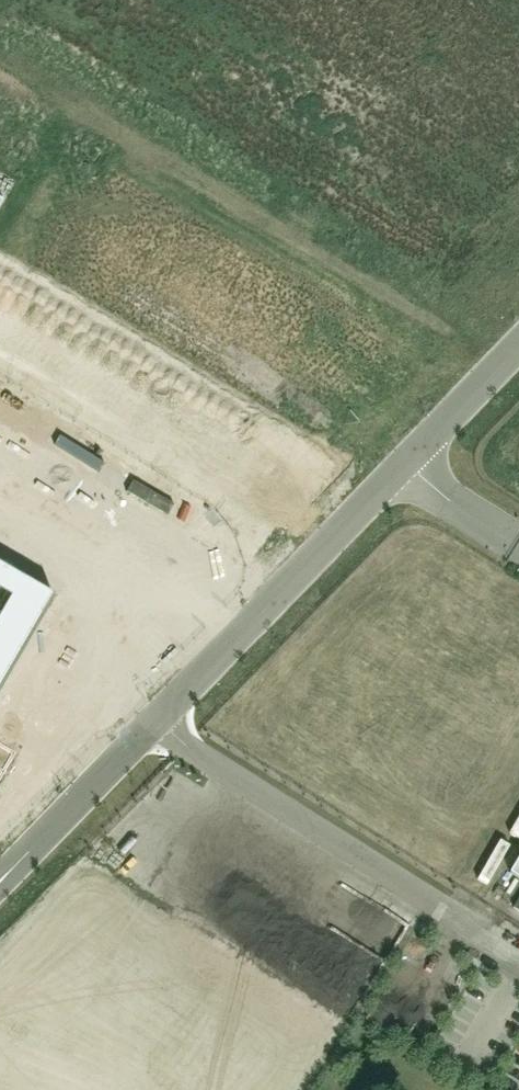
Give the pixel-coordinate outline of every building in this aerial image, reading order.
[(0,565),(0,690),(54,596),(0,565)] [(15,752),(0,743),(0,779),(15,752)]
